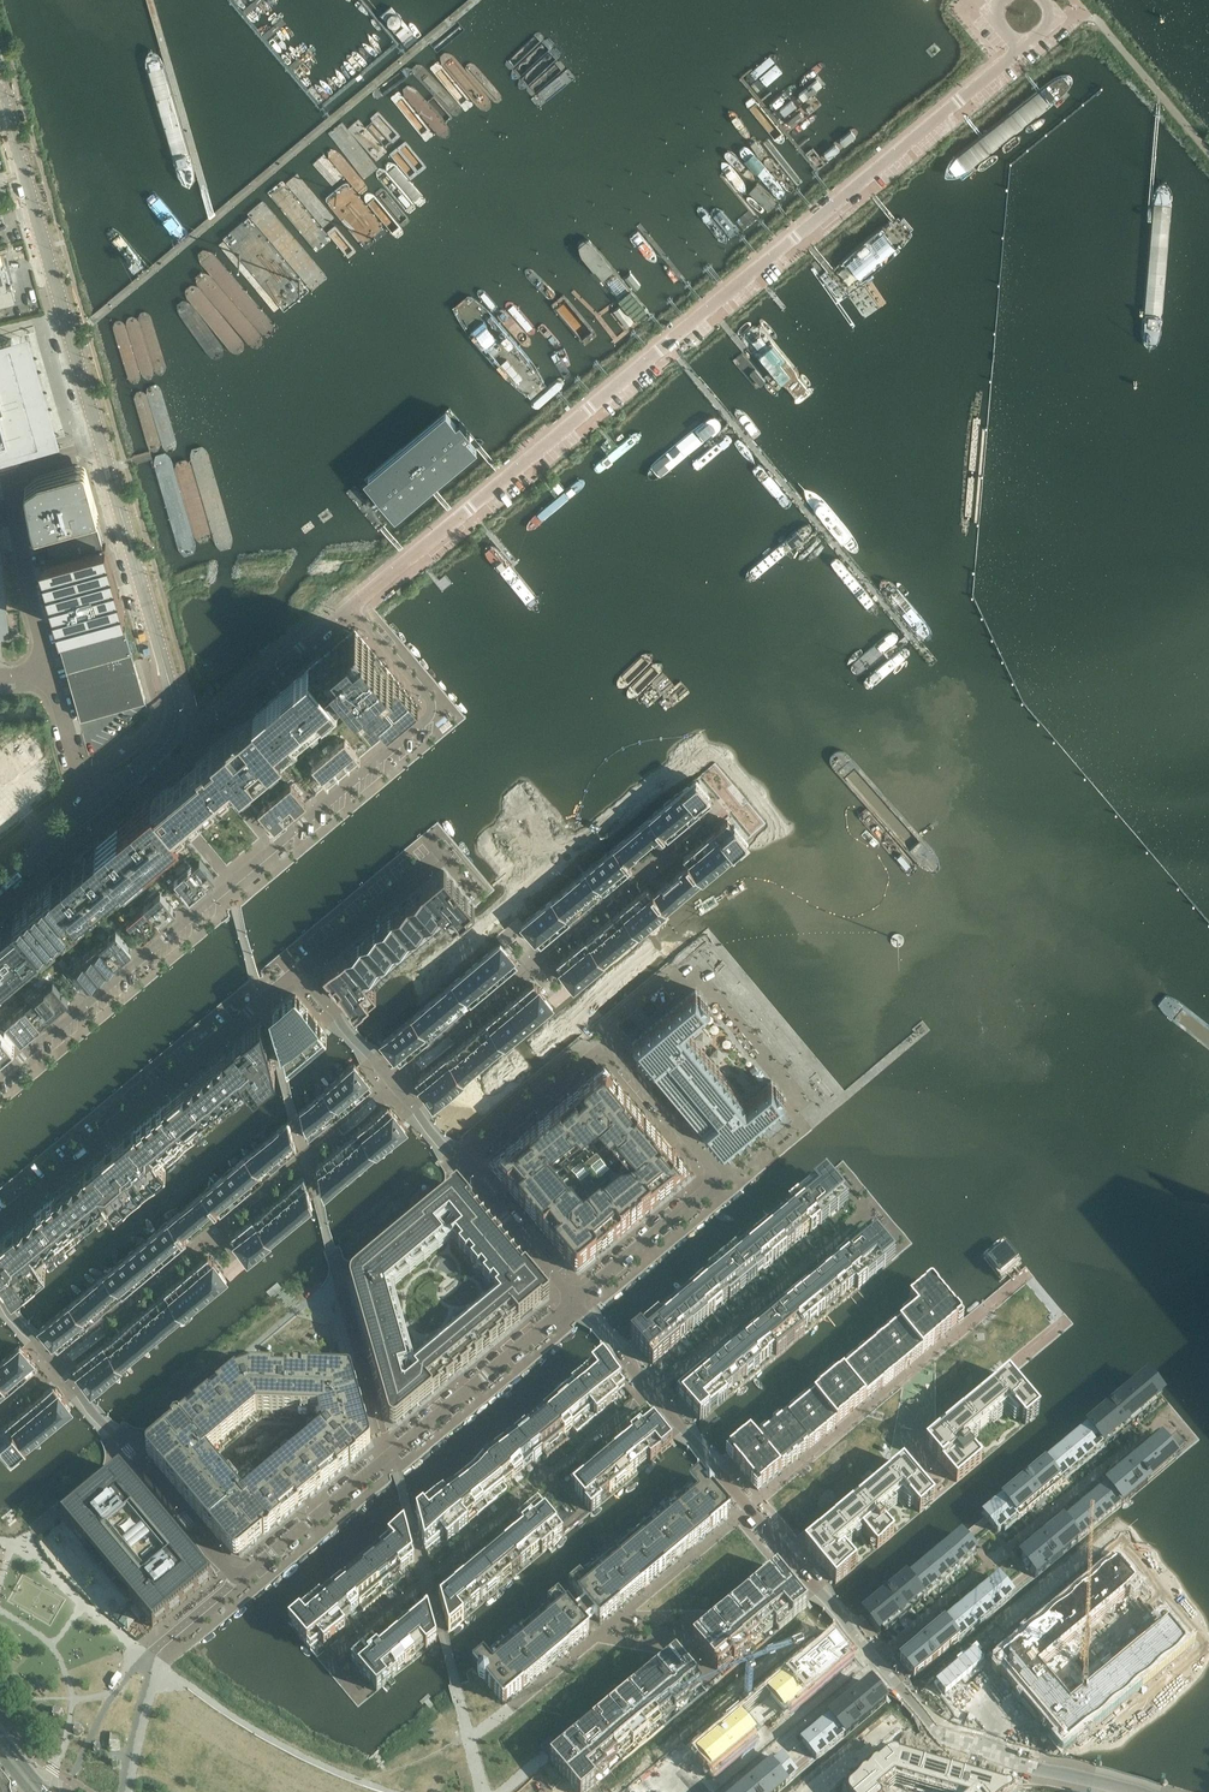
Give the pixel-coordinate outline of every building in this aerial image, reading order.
[(705,118),(687,133),(764,225),(782,210),(767,191),(751,173),(736,155),(721,136),(705,118)] [(821,275),(839,298),(878,269),(898,253),(907,243),(913,233),(910,229),(913,226),(905,217),(902,220),(899,217),(895,219),(888,222),(877,229),(858,244),(821,275)] [(107,269),(95,222),(81,225),(93,273),(107,269)] [(11,285),(7,286),(0,288),(0,307),(14,304),(14,300),(15,300),(15,299),(11,285)] [(0,449),(0,454),(4,453),(65,436),(63,429),(56,431),(42,383),(28,335),(36,332),(34,326),(0,335),(0,341),(11,338),(25,384),(26,383),(25,382),(31,380),(33,386),(35,391),(29,393),(28,392),(27,392),(40,438),(3,448),(0,449)] [(3,448),(40,438),(27,392),(28,392),(29,393),(35,391),(33,386),(31,380),(25,382),(26,383),(25,384),(11,338),(0,341),(0,449),(3,448)] [(399,512),(429,488),(428,487),(430,485),(432,484),(433,484),(477,447),(476,447),(478,445),(480,444),(481,444),(484,441),(474,429),(477,426),(467,414),(464,417),(454,405),(369,476),(378,487),(384,493),(387,497),(388,498),(389,499),(399,512)] [(721,421),(715,415),(659,462),(656,470),(666,470),(721,421)] [(646,435),(640,428),(595,465),(592,473),(602,473),(646,435)] [(737,437),(730,431),(675,479),(672,488),(682,487),(737,437)] [(86,513),(93,512),(93,511),(94,512),(99,511),(86,465),(86,463),(84,462),(82,461),(81,462),(40,473),(39,473),(37,474),(27,481),(25,483),(25,485),(31,514),(35,529),(40,527),(40,526),(42,526),(41,522),(40,518),(38,518),(37,517),(36,512),(32,513),(26,485),(26,484),(26,483),(27,483),(27,482),(37,475),(38,475),(39,474),(40,474),(81,463),(82,462),(83,462),(83,463),(84,463),(85,463),(85,464),(85,465),(93,496),(89,497),(91,505),(85,507),(86,510),(86,513)] [(36,512),(37,517),(50,514),(49,509),(36,512),(31,483),(32,482),(32,481),(33,480),(38,476),(39,476),(41,475),(71,467),(72,467),(73,468),(74,469),(82,497),(88,495),(89,497),(93,496),(85,465),(85,464),(85,463),(84,463),(83,463),(83,462),(82,462),(81,463),(40,474),(39,474),(38,475),(37,475),(27,482),(27,483),(26,483),(26,484),(26,485),(32,513),(36,512)] [(36,512),(49,509),(50,514),(37,517),(38,518),(40,518),(41,522),(42,526),(40,526),(40,527),(94,512),(93,511),(93,512),(86,513),(86,510),(85,507),(91,505),(89,497),(88,495),(82,497),(74,469),(73,468),(72,467),(71,467),(41,475),(39,476),(38,476),(33,480),(32,481),(32,482),(31,483),(36,512)] [(589,483),(583,477),(526,523),(523,531),(533,530),(589,483)] [(100,536),(94,514),(95,514),(94,513),(50,526),(56,548),(101,536),(100,536)] [(101,536),(103,535),(97,513),(94,513),(95,514),(94,514),(100,536),(101,536)] [(54,549),(56,548),(50,526),(47,526),(54,549)] [(101,538),(101,537),(46,552),(46,553),(59,602),(60,603),(63,602),(80,597),(81,597),(92,594),(111,589),(112,589),(114,588),(115,588),(114,587),(120,585),(113,562),(108,564),(101,538)] [(9,635),(0,548),(0,546),(0,636),(9,635)] [(120,586),(116,588),(115,588),(114,588),(112,589),(111,589),(92,594),(81,597),(80,597),(63,602),(60,603),(54,605),(58,618),(60,628),(66,626),(72,625),(77,623),(82,622),(87,620),(93,619),(98,617),(103,616),(108,614),(113,613),(119,611),(121,611),(127,609),(120,586)] [(146,699),(135,661),(121,611),(119,611),(113,613),(108,614),(103,616),(98,617),(93,619),(87,620),(82,622),(77,623),(72,625),(66,626),(60,628),(56,629),(81,718),(145,700),(146,699)] [(381,661),(380,660),(381,659),(376,653),(375,654),(373,652),(372,653),(367,647),(369,646),(367,645),(366,645),(361,640),(362,639),(361,637),(360,638),(355,632),(356,632),(355,630),(353,631),(354,632),(348,637),(348,636),(346,638),(346,639),(341,643),(340,642),(338,644),(338,642),(331,648),(332,649),(331,650),(335,655),(332,657),(329,660),(325,655),(324,656),(323,656),(324,657),(319,662),(318,661),(316,663),(317,664),(311,668),(310,667),(308,669),(331,696),(346,683),(386,731),(387,732),(389,730),(388,729),(393,725),(394,726),(396,724),(395,723),(401,719),(401,720),(403,718),(403,717),(405,715),(408,712),(409,713),(411,712),(410,711),(416,706),(416,707),(418,706),(417,704),(416,705),(411,699),(412,699),(410,697),(409,698),(405,692),(406,691),(404,689),(403,690),(399,685),(400,684),(398,682),(397,683),(392,677),(393,676),(392,674),(391,675),(386,670),(387,669),(386,667),(385,667),(384,668),(382,665),(380,662),(381,661)] [(912,652),(906,646),(849,691),(845,699),(855,699),(912,652)] [(253,715),(278,745),(280,747),(289,739),(292,743),(299,737),(296,733),(310,722),(313,725),(319,720),(316,716),(324,710),(327,714),(332,709),(329,705),(335,701),(331,696),(308,669),(307,670),(307,671),(306,672),(297,680),(296,679),(294,681),(297,685),(291,690),(285,695),(282,691),(280,693),(270,702),(269,703),(269,702),(265,705),(266,706),(257,713),(255,714),(253,715)] [(282,691),(285,695),(291,690),(297,685),(294,681),(293,680),(281,690),(282,691)] [(367,715),(383,733),(385,732),(386,731),(346,683),(331,696),(335,701),(329,705),(332,709),(327,714),(324,710),(316,716),(319,720),(313,725),(310,722),(296,733),(299,737),(292,743),(289,739),(280,747),(281,749),(282,748),(300,770),(312,761),(345,733),(367,715)] [(291,779),(307,798),(317,790),(300,770),(282,748),(281,749),(280,747),(278,745),(253,715),(252,716),(252,717),(253,718),(251,720),(248,722),(248,721),(247,721),(247,720),(245,721),(246,722),(247,723),(244,725),(241,728),(241,727),(240,727),(240,726),(231,733),(232,734),(229,736),(227,739),(226,738),(218,745),(215,748),(213,750),(212,749),(211,750),(236,780),(249,797),(258,807),(291,779)] [(345,733),(361,753),(376,741),(384,734),(383,733),(367,715),(345,733)] [(312,761),(329,780),(335,775),(346,766),(360,754),(361,753),(345,733),(312,761)] [(236,780),(211,750),(210,750),(210,751),(202,758),(201,757),(201,759),(199,760),(197,762),(196,761),(196,762),(196,763),(221,792),(236,780)] [(300,770),(317,790),(327,782),(329,780),(312,761),(300,770)] [(215,797),(221,792),(196,763),(190,768),(189,767),(188,768),(189,769),(183,774),(181,773),(181,774),(181,775),(181,776),(175,780),(174,780),(173,780),(174,781),(168,786),(193,816),(199,811),(200,812),(200,811),(200,810),(206,805),(207,806),(208,805),(207,804),(213,799),(215,799),(215,797)] [(700,812),(703,809),(710,818),(721,809),(709,794),(710,794),(696,777),(682,790),(700,812)] [(304,801),(307,798),(291,779),(258,807),(266,816),(274,826),(288,815),(304,801)] [(193,817),(193,816),(168,786),(167,786),(166,786),(167,788),(163,791),(162,790),(161,790),(162,792),(153,799),(152,798),(151,799),(152,800),(177,830),(178,830),(178,828),(179,827),(184,823),(185,824),(186,824),(185,822),(191,817),(193,818),(193,817)] [(682,790),(671,799),(690,821),(700,812),(682,790)] [(671,799),(661,807),(679,829),(690,821),(671,799)] [(103,840),(96,847),(108,861),(122,878),(136,894),(144,904),(162,889),(177,907),(181,904),(185,900),(187,899),(193,894),(178,875),(190,865),(200,857),(195,851),(192,847),(187,842),(182,836),(178,831),(177,830),(152,800),(139,810),(135,814),(119,827),(118,828),(118,829),(116,831),(113,833),(113,832),(111,834),(103,840)] [(661,807),(650,816),(651,817),(665,834),(664,834),(668,839),(679,829),(661,807)] [(734,852),(749,840),(735,824),(734,824),(723,811),(712,821),(718,828),(715,830),(734,852)] [(664,834),(665,834),(651,817),(632,832),(645,848),(660,835),(661,836),(664,834)] [(723,861),(734,852),(715,830),(705,839),(723,861)] [(632,832),(614,848),(628,864),(631,862),(630,860),(645,848),(632,832)] [(713,870),(723,861),(705,839),(694,848),(713,870)] [(64,898),(79,916),(122,878),(108,861),(96,847),(88,853),(78,862),(73,866),(74,866),(71,868),(69,870),(69,869),(67,871),(55,881),(52,884),(64,898)] [(614,848),(605,855),(623,877),(632,869),(628,864),(614,848)] [(694,848),(683,857),(687,862),(688,861),(702,878),(713,870),(694,848)] [(605,855),(596,863),(614,884),(623,877),(605,855)] [(200,857),(190,865),(205,884),(215,875),(203,861),(200,857)] [(95,935),(100,941),(117,926),(133,944),(135,942),(138,940),(140,938),(143,936),(128,917),(144,904),(136,894),(122,878),(108,861),(102,866),(109,874),(104,878),(106,881),(100,885),(94,878),(88,883),(74,866),(71,868),(69,870),(91,895),(87,899),(84,895),(78,900),(78,899),(77,900),(70,892),(64,898),(79,916),(80,917),(92,931),(95,935)] [(687,862),(684,864),(686,865),(670,878),(683,893),(702,878),(688,861),(687,862)] [(596,863),(587,870),(605,891),(614,884),(596,863)] [(203,886),(205,884),(190,865),(178,875),(193,894),(203,886)] [(323,971),(354,1008),(376,990),(363,974),(439,910),(453,926),(475,908),(444,870),(323,971)] [(587,870),(578,877),(595,898),(604,891),(604,892),(605,891),(587,870)] [(578,877),(569,885),(587,905),(595,898),(578,877)] [(670,878),(655,890),(654,889),(651,891),(651,892),(665,908),(683,893),(670,878)] [(42,947),(43,948),(80,917),(79,916),(64,898),(52,884),(48,887),(15,914),(42,947)] [(569,885),(561,892),(578,913),(587,905),(569,885)] [(651,892),(651,891),(647,887),(638,895),(656,916),(665,908),(651,892)] [(144,904),(159,922),(161,920),(177,907),(162,889),(144,904)] [(561,892),(552,900),(570,921),(570,920),(570,919),(578,913),(561,892)] [(638,895),(629,902),(647,923),(656,916),(638,895)] [(561,928),(570,921),(552,900),(551,899),(542,906),(561,928)] [(629,902),(620,910),(638,931),(647,923),(629,902)] [(128,917),(143,936),(158,923),(159,922),(144,904),(128,917)] [(542,906),(533,914),(552,936),(561,928),(542,906)] [(620,910),(620,911),(612,918),(629,938),(638,931),(620,910)] [(69,998),(76,992),(78,990),(43,948),(42,947),(15,914),(11,917),(5,923),(0,927),(0,972),(4,977),(5,978),(25,1002),(53,979),(69,998)] [(533,914),(521,924),(529,933),(530,932),(541,945),(552,936),(533,914)] [(612,918),(603,925),(620,946),(629,938),(612,918)] [(603,925),(594,933),(611,953),(620,946),(603,925)] [(100,941),(115,959),(117,957),(133,944),(117,926),(100,941)] [(86,936),(89,939),(95,935),(92,931),(86,936)] [(611,953),(594,933),(586,939),(585,939),(603,960),(611,953)] [(77,943),(80,947),(86,942),(83,939),(77,943)] [(594,969),(603,961),(603,960),(585,939),(576,947),(594,969)] [(91,948),(106,967),(112,961),(115,959),(100,941),(91,948)] [(507,973),(518,964),(507,951),(508,950),(501,941),(489,951),(507,973)] [(68,951),(71,954),(77,950),(74,946),(68,951)] [(586,976),(594,969),(576,947),(567,954),(586,976)] [(82,956),(97,974),(103,969),(106,967),(91,948),(82,956)] [(489,951),(480,959),(498,981),(507,973),(489,951)] [(567,954),(556,963),(567,977),(566,977),(573,986),(586,976),(567,954)] [(57,960),(60,964),(66,960),(62,956),(57,960)] [(73,963),(89,981),(95,976),(97,974),(82,956),(73,963)] [(480,959),(471,966),(489,988),(498,981),(480,959)] [(80,988),(86,983),(89,981),(73,963),(65,970),(80,988)] [(471,966),(462,973),(480,996),(489,988),(471,966)] [(1,1023),(2,1022),(5,1026),(4,1027),(3,1028),(6,1032),(12,1039),(15,1036),(18,1034),(21,1037),(25,1034),(31,1029),(41,1021),(41,1020),(25,1002),(5,978),(4,977),(0,972),(0,1024),(1,1023)] [(462,973),(453,981),(454,982),(472,1003),(480,996),(462,973)] [(53,979),(25,1002),(41,1020),(41,1021),(54,1010),(58,1006),(61,1004),(69,998),(53,979)] [(460,1011),(470,1003),(471,1004),(472,1003),(454,982),(443,990),(460,1011)] [(541,1014),(553,1003),(546,995),(545,995),(533,982),(522,992),(541,1014)] [(771,1080),(749,1100),(687,1027),(711,1007),(707,1003),(708,1002),(700,993),(699,994),(696,989),(692,993),(691,991),(686,995),(687,996),(682,1001),(681,1000),(676,1004),(677,1005),(671,1010),(670,1009),(666,1013),(667,1014),(661,1018),(660,1017),(656,1021),(656,1022),(651,1027),(650,1026),(645,1030),(646,1031),(641,1035),(640,1034),(635,1038),(636,1039),(632,1042),(654,1069),(654,1068),(702,1124),(701,1125),(708,1133),(709,1135),(713,1139),(714,1141),(716,1143),(723,1151),(727,1148),(728,1149),(732,1145),(731,1144),(737,1139),(738,1140),(742,1136),(741,1135),(747,1130),(748,1132),(753,1128),(752,1127),(757,1122),(758,1123),(763,1119),(762,1118),(768,1113),(769,1114),(773,1111),(772,1109),(778,1105),(779,1106),(783,1102),(782,1101),(786,1098),(783,1093),(776,1084),(775,1085),(771,1080)] [(450,1020),(460,1011),(443,990),(433,999),(450,1020)] [(532,1021),(541,1014),(522,992),(513,999),(532,1021)] [(273,1014),(287,1064),(327,1031),(296,994),(273,1014)] [(439,1029),(450,1020),(433,999),(422,1008),(439,1029)] [(523,1028),(532,1021),(513,999),(505,1006),(523,1028)] [(514,1036),(523,1028),(505,1006),(496,1014),(514,1036)] [(429,1038),(430,1037),(429,1037),(439,1029),(422,1008),(412,1017),(429,1038)] [(496,1014),(487,1021),(505,1042),(505,1043),(514,1036),(496,1014)] [(422,1044),(429,1038),(412,1017),(404,1023),(422,1044)] [(494,1051),(505,1042),(487,1021),(486,1022),(487,1023),(477,1031),(494,1051)] [(415,1050),(422,1044),(404,1023),(397,1029),(415,1050)] [(0,1242),(0,1279),(13,1294),(275,1074),(261,1024),(0,1242)] [(2,1053),(5,1051),(15,1043),(12,1039),(6,1032),(3,1028),(0,1025),(0,1055),(2,1053)] [(408,1056),(415,1050),(397,1029),(390,1035),(408,1056)] [(483,1060),(494,1051),(477,1031),(466,1040),(483,1060)] [(390,1035),(382,1041),(398,1060),(400,1059),(402,1059),(403,1060),(408,1056),(390,1035)] [(473,1069),(483,1060),(466,1040),(456,1048),(473,1069)] [(473,1069),(456,1048),(446,1057),(445,1056),(462,1078),(473,1069)] [(462,1078),(445,1056),(438,1062),(455,1084),(462,1078)] [(448,1090),(455,1084),(438,1062),(430,1068),(448,1090)] [(641,1220),(695,1174),(682,1159),(683,1158),(679,1153),(678,1154),(654,1125),(655,1124),(651,1120),(650,1121),(649,1119),(650,1118),(646,1114),(645,1115),(621,1086),(622,1085),(618,1080),(617,1081),(608,1070),(609,1069),(605,1064),(594,1074),(550,1111),(549,1110),(545,1113),(546,1115),(544,1116),(543,1115),(539,1118),(540,1119),(485,1165),(527,1214),(526,1215),(529,1219),(530,1219),(532,1220),(530,1221),(534,1225),(535,1224),(574,1271),(575,1271),(575,1272),(576,1272),(577,1272),(578,1272),(579,1272),(579,1271),(631,1228),(632,1229),(636,1226),(635,1225),(637,1223),(637,1225),(642,1221),(641,1220)] [(370,1084),(354,1065),(346,1071),(364,1093),(369,1089),(368,1088),(368,1085),(370,1084)] [(448,1090),(430,1068),(423,1074),(441,1096),(448,1090)] [(339,1077),(357,1099),(364,1093),(346,1071),(339,1077)] [(423,1074),(418,1078),(419,1079),(419,1082),(417,1083),(433,1102),(441,1096),(423,1074)] [(332,1083),(350,1105),(357,1099),(339,1077),(332,1083)] [(325,1089),(342,1111),(350,1105),(332,1083),(325,1089)] [(342,1111),(325,1089),(316,1097),(333,1117),(341,1111),(342,1111)] [(333,1117),(316,1097),(307,1104),(324,1125),(333,1117)] [(324,1125),(307,1104),(300,1110),(308,1138),(324,1125)] [(397,1132),(405,1126),(389,1107),(388,1108),(385,1108),(384,1107),(379,1111),(397,1132)] [(379,1111),(372,1117),(390,1138),(397,1132),(379,1111)] [(372,1117),(365,1123),(383,1144),(390,1138),(372,1117)] [(297,1149),(288,1120),(272,1133),(290,1155),(297,1149)] [(365,1123),(358,1129),(375,1150),(383,1144),(365,1123)] [(367,1158),(375,1150),(358,1129),(357,1130),(358,1130),(350,1137),(367,1158)] [(290,1155),(272,1133),(263,1141),(281,1162),(290,1155)] [(358,1165),(367,1158),(350,1137),(341,1145),(358,1165)] [(281,1162),(263,1141),(254,1148),(272,1169),(281,1162)] [(349,1173),(358,1165),(341,1145),(332,1152),(349,1173)] [(272,1169),(254,1148),(245,1156),(263,1177),(272,1169)] [(340,1180),(349,1173),(332,1152),(323,1159),(340,1180)] [(263,1177),(245,1156),(235,1164),(253,1186),(263,1177)] [(324,1193),(340,1180),(323,1159),(316,1165),(324,1193)] [(253,1186),(235,1164),(224,1173),(242,1194),(253,1186)] [(242,1194),(224,1173),(214,1182),(232,1203),(242,1194)] [(305,1209),(312,1203),(310,1197),(304,1175),(288,1189),(305,1209)] [(825,1176),(630,1338),(653,1366),(848,1204),(825,1176)] [(232,1203),(214,1182),(203,1191),(217,1207),(217,1208),(220,1213),(221,1212),(232,1203)] [(533,1310),(549,1297),(537,1282),(527,1271),(525,1268),(515,1257),(514,1255),(513,1254),(503,1242),(501,1240),(500,1239),(491,1228),(488,1225),(479,1213),(458,1188),(456,1189),(456,1190),(444,1200),(442,1201),(442,1202),(434,1209),(430,1212),(429,1212),(427,1213),(428,1214),(419,1221),(415,1224),(413,1225),(413,1226),(405,1233),(401,1236),(398,1238),(399,1238),(390,1245),(386,1248),(384,1250),(376,1257),(372,1260),(370,1262),(357,1272),(354,1275),(352,1277),(351,1279),(350,1281),(350,1283),(350,1286),(376,1376),(377,1378),(381,1393),(382,1396),(386,1411),(387,1414),(389,1421),(389,1422),(390,1423),(392,1424),(393,1425),(395,1425),(396,1424),(398,1423),(403,1419),(405,1417),(418,1407),(420,1405),(432,1395),(434,1393),(441,1387),(447,1382),(455,1375),(461,1370),(470,1363),(475,1358),(484,1351),(490,1346),(499,1339),(504,1334),(513,1327),(519,1322),(521,1320),(533,1310)] [(288,1189),(279,1196),(296,1217),(305,1209),(288,1189)] [(217,1207),(203,1191),(186,1205),(199,1221),(214,1208),(215,1210),(217,1208),(217,1207)] [(279,1196),(270,1203),(287,1224),(296,1217),(279,1196)] [(262,1211),(279,1231),(287,1224),(270,1203),(262,1211)] [(186,1205),(169,1220),(183,1237),(183,1236),(185,1235),(184,1233),(199,1221),(186,1205)] [(253,1217),(252,1218),(270,1239),(279,1231),(262,1211),(253,1218),(253,1217)] [(259,1248),(270,1239),(252,1218),(242,1226),(259,1248)] [(169,1220),(158,1229),(176,1250),(186,1241),(187,1241),(183,1236),(183,1237),(169,1220)] [(900,1256),(874,1225),(679,1387),(705,1419),(900,1256)] [(248,1257),(259,1248),(242,1226),(235,1232),(235,1233),(231,1236),(235,1240),(234,1241),(235,1241),(248,1257)] [(176,1250),(158,1229),(147,1238),(165,1259),(176,1250)] [(165,1259),(147,1238),(137,1246),(155,1268),(165,1259)] [(155,1268),(137,1246),(126,1255),(144,1276),(155,1268)] [(144,1276),(126,1255),(116,1264),(134,1285),(144,1276)] [(197,1264),(214,1285),(226,1276),(213,1260),(212,1259),(212,1260),(208,1256),(204,1259),(203,1258),(197,1264)] [(134,1285),(116,1264),(105,1273),(123,1294),(134,1285)] [(186,1273),(204,1294),(214,1285),(197,1264),(186,1273)] [(123,1294),(105,1273),(96,1280),(113,1301),(121,1294),(122,1295),(123,1294)] [(204,1294),(186,1273),(176,1281),(193,1303),(204,1294)] [(113,1301),(96,1280),(88,1288),(105,1308),(113,1301)] [(193,1303),(176,1281),(165,1290),(183,1311),(193,1303)] [(748,1437),(728,1454),(758,1491),(961,1322),(930,1285),(910,1302),(918,1311),(756,1447),(748,1437)] [(105,1308),(88,1288),(79,1295),(96,1315),(105,1308)] [(183,1311),(165,1290),(164,1291),(165,1292),(157,1298),(174,1319),(183,1311)] [(96,1315),(79,1295),(70,1303),(83,1318),(86,1322),(88,1324),(88,1323),(88,1322),(96,1315)] [(165,1326),(174,1319),(157,1298),(148,1306),(165,1326)] [(83,1318),(70,1303),(63,1309),(80,1330),(88,1324),(86,1322),(83,1318)] [(156,1334),(165,1326),(148,1306),(139,1313),(156,1334)] [(80,1330),(63,1309),(56,1315),(73,1336),(80,1330)] [(147,1341),(156,1334),(139,1313),(130,1321),(147,1341)] [(73,1336),(56,1315),(48,1321),(66,1342),(73,1336)] [(66,1342),(48,1321),(40,1327),(56,1346),(58,1344),(61,1345),(61,1346),(66,1342)] [(139,1348),(147,1341),(130,1321),(121,1328),(139,1348)] [(130,1356),(139,1348),(121,1328),(113,1335),(130,1356)] [(108,1348),(121,1363),(130,1356),(113,1335),(104,1342),(103,1342),(105,1344),(108,1348)] [(114,1369),(121,1363),(108,1348),(105,1344),(103,1342),(96,1348),(114,1369)] [(20,1344),(11,1352),(28,1373),(29,1373),(35,1368),(34,1367),(34,1363),(35,1362),(23,1347),(22,1347),(20,1344)] [(106,1375),(114,1369),(96,1348),(89,1354),(106,1375)] [(11,1352),(2,1360),(19,1381),(20,1380),(27,1374),(28,1373),(11,1352)] [(99,1381),(106,1375),(89,1354),(81,1360),(99,1381)] [(11,1388),(18,1382),(19,1381),(2,1360),(0,1361),(0,1376),(11,1388)] [(91,1388),(99,1381),(81,1360),(77,1364),(78,1365),(77,1368),(76,1369),(91,1388)] [(625,1388),(603,1361),(582,1379),(586,1383),(576,1392),(572,1387),(542,1412),(546,1417),(526,1433),(522,1429),(483,1461),(487,1466),(437,1508),(433,1504),(416,1517),(426,1552),(444,1538),(448,1542),(509,1492),(505,1487),(544,1454),(548,1459),(568,1442),(564,1437),(573,1430),(577,1435),(618,1400),(615,1396),(625,1388)] [(302,1371),(301,1371),(295,1371),(247,1370),(237,1373),(179,1421),(178,1420),(174,1422),(171,1426),(172,1427),(171,1428),(171,1429),(158,1440),(157,1440),(150,1446),(148,1447),(147,1448),(147,1449),(146,1450),(146,1451),(146,1452),(146,1453),(147,1453),(147,1454),(147,1455),(148,1455),(166,1478),(167,1481),(170,1483),(170,1482),(171,1483),(170,1484),(172,1487),(174,1488),(175,1488),(190,1506),(204,1523),(203,1523),(204,1526),(207,1528),(208,1527),(208,1528),(208,1529),(209,1531),(211,1533),(212,1533),(231,1555),(232,1556),(233,1556),(233,1557),(235,1559),(237,1557),(238,1557),(238,1556),(239,1556),(263,1536),(264,1537),(269,1535),(271,1531),(270,1530),(304,1502),(305,1501),(310,1497),(368,1448),(371,1446),(370,1443),(351,1377),(350,1373),(346,1373),(302,1371)] [(8,1390),(9,1388),(10,1389),(11,1388),(0,1376),(0,1397),(8,1390)] [(674,1772),(691,1791),(772,1791),(1198,1436),(1147,1376),(1146,1377),(674,1772)] [(1008,1376),(926,1445),(957,1482),(982,1461),(974,1452),(963,1461),(954,1450),(1008,1404),(1025,1425),(1039,1413),(1008,1376)] [(44,1391),(44,1392),(61,1413),(71,1405),(69,1403),(68,1402),(56,1387),(55,1388),(51,1387),(50,1386),(44,1391)] [(36,1399),(35,1399),(53,1420),(61,1413),(44,1392),(42,1393),(40,1395),(36,1399)] [(27,1406),(26,1407),(44,1428),(53,1420),(35,1399),(34,1400),(27,1406)] [(18,1413),(17,1414),(35,1435),(44,1428),(26,1407),(25,1408),(18,1413)] [(9,1421),(8,1421),(26,1443),(27,1443),(33,1438),(32,1437),(35,1435),(17,1414),(16,1415),(9,1421)] [(672,1444),(669,1441),(663,1434),(664,1433),(661,1429),(660,1430),(647,1414),(645,1415),(645,1414),(641,1417),(642,1418),(636,1423),(635,1423),(626,1431),(625,1432),(625,1433),(623,1435),(617,1439),(611,1444),(610,1444),(610,1445),(605,1448),(610,1454),(590,1470),(590,1471),(570,1487),(590,1511),(591,1512),(603,1503),(602,1502),(601,1500),(609,1494),(609,1493),(610,1494),(616,1489),(617,1490),(626,1482),(625,1481),(631,1476),(630,1475),(630,1474),(648,1459),(650,1462),(651,1462),(662,1453),(663,1454),(667,1451),(666,1450),(672,1444)] [(0,1428),(0,1436),(1,1437),(0,1438),(0,1442),(12,1456),(13,1455),(27,1443),(26,1443),(8,1421),(8,1422),(6,1424),(0,1428)] [(903,1464),(805,1547),(836,1583),(850,1572),(832,1551),(902,1493),(920,1513),(934,1501),(903,1464)] [(169,1522),(157,1509),(146,1495),(143,1498),(141,1497),(137,1493),(138,1492),(136,1490),(135,1490),(132,1486),(120,1471),(119,1471),(63,1519),(62,1519),(84,1546),(86,1548),(86,1547),(90,1551),(89,1552),(91,1555),(92,1554),(96,1558),(95,1559),(97,1561),(98,1561),(101,1565),(101,1566),(114,1582),(115,1581),(118,1585),(118,1586),(126,1595),(130,1599),(129,1600),(130,1601),(131,1602),(132,1602),(135,1606),(141,1614),(143,1616),(143,1615),(147,1619),(146,1620),(153,1628),(162,1621),(161,1620),(165,1617),(166,1617),(198,1590),(211,1580),(188,1552),(191,1550),(180,1536),(169,1522)] [(665,1569),(671,1564),(678,1559),(698,1541),(705,1536),(717,1526),(723,1521),(729,1516),(729,1512),(717,1498),(712,1492),(714,1491),(709,1485),(707,1486),(700,1478),(689,1487),(694,1492),(585,1583),(580,1578),(569,1587),(571,1589),(575,1594),(584,1605),(579,1610),(590,1623),(595,1619),(600,1624),(603,1621),(604,1623),(606,1621),(605,1619),(606,1619),(607,1618),(614,1613),(626,1602),(632,1597),(643,1588),(653,1579),(659,1574),(665,1569)] [(540,1551),(542,1552),(542,1553),(553,1544),(554,1545),(558,1542),(557,1540),(563,1535),(563,1534),(558,1529),(559,1528),(556,1524),(555,1525),(554,1524),(538,1505),(537,1506),(536,1505),(532,1508),(533,1509),(527,1514),(517,1522),(517,1523),(521,1528),(483,1560),(461,1578),(462,1578),(439,1597),(447,1623),(449,1631),(464,1619),(463,1618),(462,1616),(480,1601),(481,1601),(487,1596),(488,1597),(497,1590),(496,1589),(502,1583),(532,1558),(540,1551)] [(879,1517),(863,1531),(877,1549),(894,1535),(879,1517)] [(414,1562),(406,1534),(393,1545),(389,1540),(379,1548),(383,1553),(343,1586),(339,1582),(299,1615),(303,1620),(292,1629),(310,1650),(321,1641),(325,1646),(345,1629),(341,1623),(360,1607),(365,1612),(404,1579),(400,1574),(414,1562)] [(997,1664),(1065,1746),(1185,1646),(1166,1624),(1113,1668),(1081,1629),(1134,1585),(1116,1564),(997,1664)] [(577,1791),(586,1791),(596,1784),(610,1772),(779,1631),(808,1606),(806,1604),(805,1603),(798,1594),(791,1586),(777,1570),(775,1571),(768,1577),(767,1578),(764,1581),(762,1582),(721,1616),(719,1618),(708,1627),(706,1629),(676,1654),(674,1656),(661,1666),(660,1668),(607,1712),(606,1713),(578,1736),(577,1737),(566,1746),(563,1749),(560,1751),(559,1752),(552,1758),(550,1759),(550,1760),(577,1791)] [(569,1650),(576,1644),(582,1639),(584,1637),(585,1638),(587,1636),(586,1635),(589,1633),(585,1627),(590,1623),(579,1610),(574,1614),(564,1603),(560,1598),(559,1596),(558,1596),(547,1605),(552,1611),(543,1618),(498,1656),(492,1661),(488,1664),(484,1658),(476,1665),(473,1668),(479,1675),(478,1677),(479,1682),(485,1685),(486,1683),(502,1703),(506,1703),(511,1698),(517,1693),(524,1688),(530,1683),(536,1677),(546,1669),(557,1660),(563,1655),(569,1650)] [(387,1683),(398,1674),(396,1672),(424,1648),(426,1650),(437,1641),(427,1607),(377,1649),(372,1643),(351,1661),(377,1692),(383,1686),(384,1688),(387,1684),(387,1683)] [(121,1735),(111,1734),(110,1750),(120,1751),(121,1735)] [(845,1791),(884,1791),(898,1780),(940,1791),(1011,1791),(1014,1790),(890,1754),(845,1791)] [(0,1781),(0,1791),(9,1791),(0,1781)]
